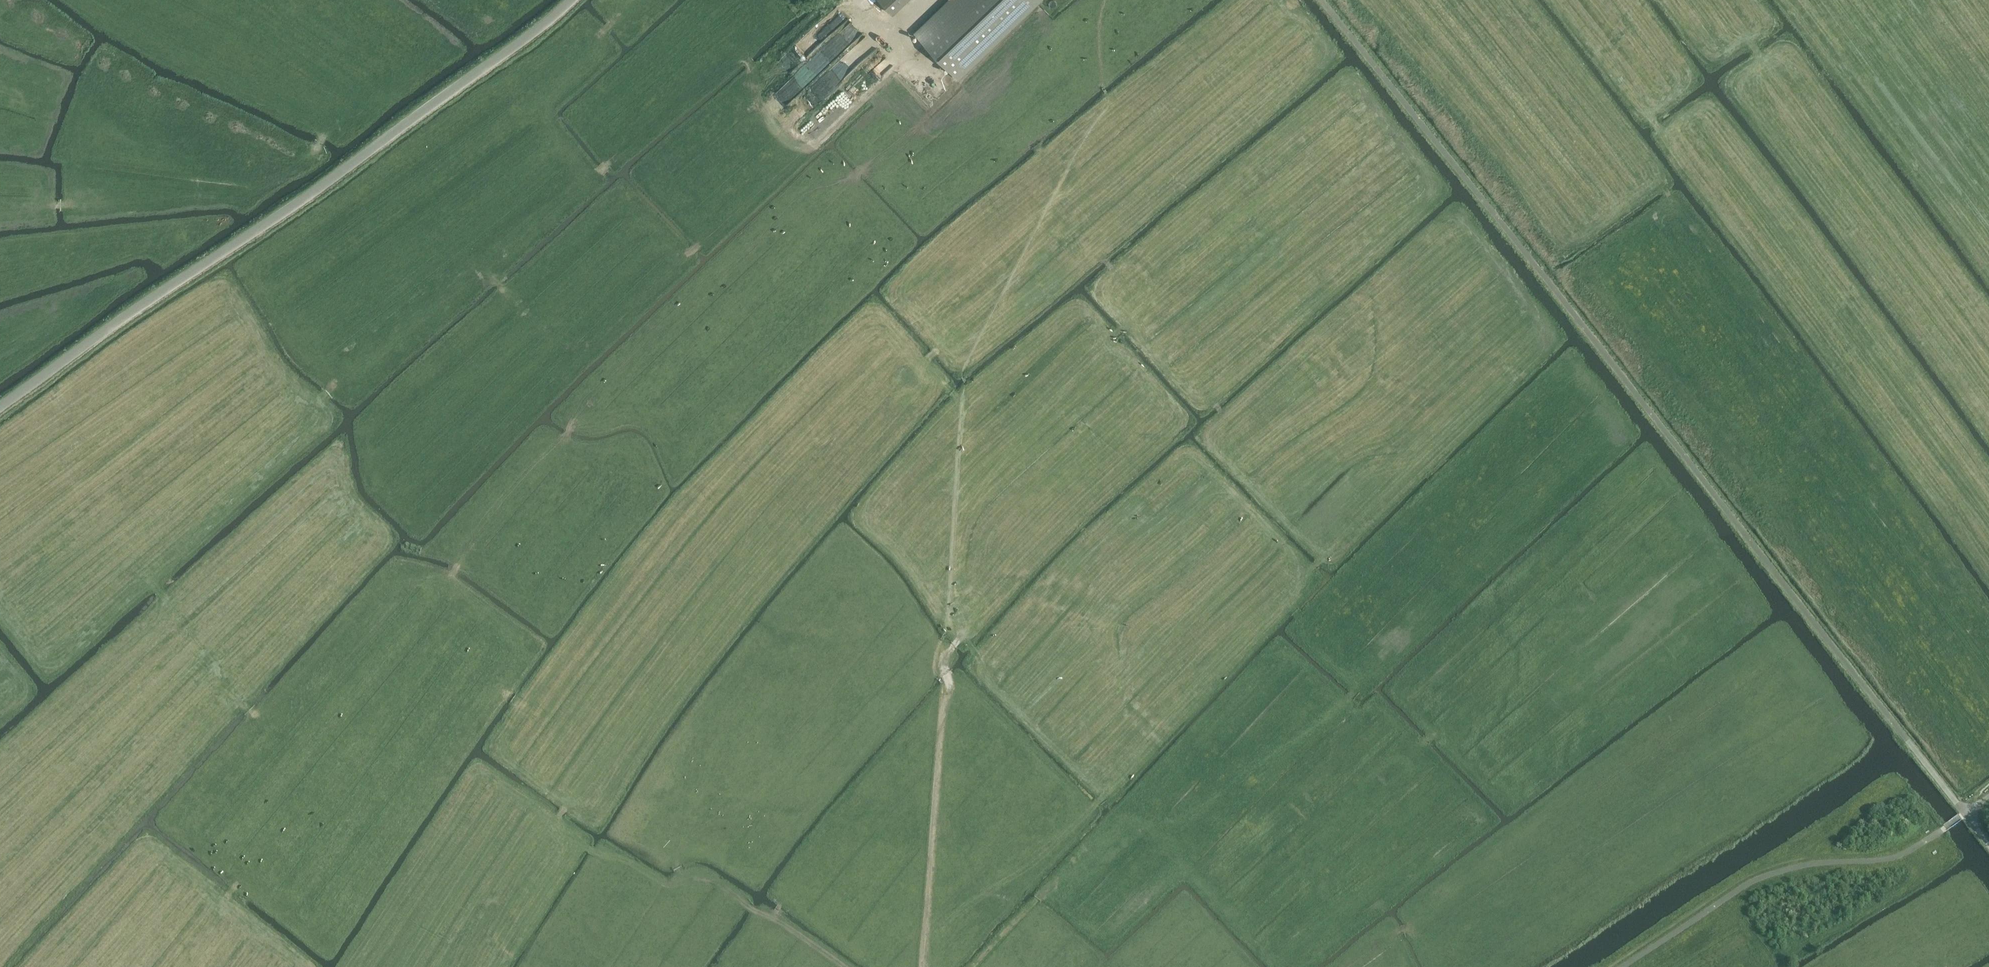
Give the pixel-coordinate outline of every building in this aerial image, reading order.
[(892,14),(906,0),(879,0),(892,14)] [(914,32),(959,79),(1042,0),(947,0),(914,32)] [(808,55),(848,17),(837,6),(797,44),(808,55)] [(786,104),(862,32),(851,21),(775,92),(786,104)] [(829,92),(876,47),(865,36),(818,80),(829,92)] [(773,88),(805,57),(794,46),(761,76),(773,88)] [(868,74),(886,56),(880,51),(862,68),(868,74)] [(829,93),(817,81),(805,93),(817,105),(829,93)]
